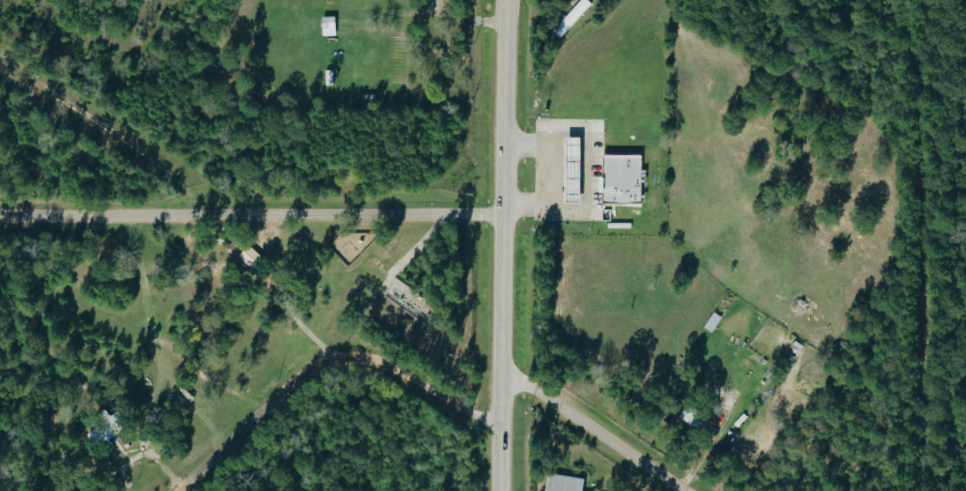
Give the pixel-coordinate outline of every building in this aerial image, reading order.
[(565,34),(594,4),(590,0),(584,0),(557,27),(565,34)] [(325,37),(339,36),(338,17),(325,18),(325,37)] [(585,203),(585,138),(570,138),(571,204),(585,203)] [(645,204),(646,156),(607,155),(606,203),(645,204)] [(267,260),(251,246),(240,257),(256,272),(267,260)] [(714,333),(724,317),(715,312),(706,328),(714,333)] [(700,431),(710,420),(692,403),(682,414),(700,431)] [(89,421),(94,429),(87,435),(98,450),(119,433),(102,411),(89,421)] [(589,479),(554,473),(551,490),(587,490),(589,479)]
